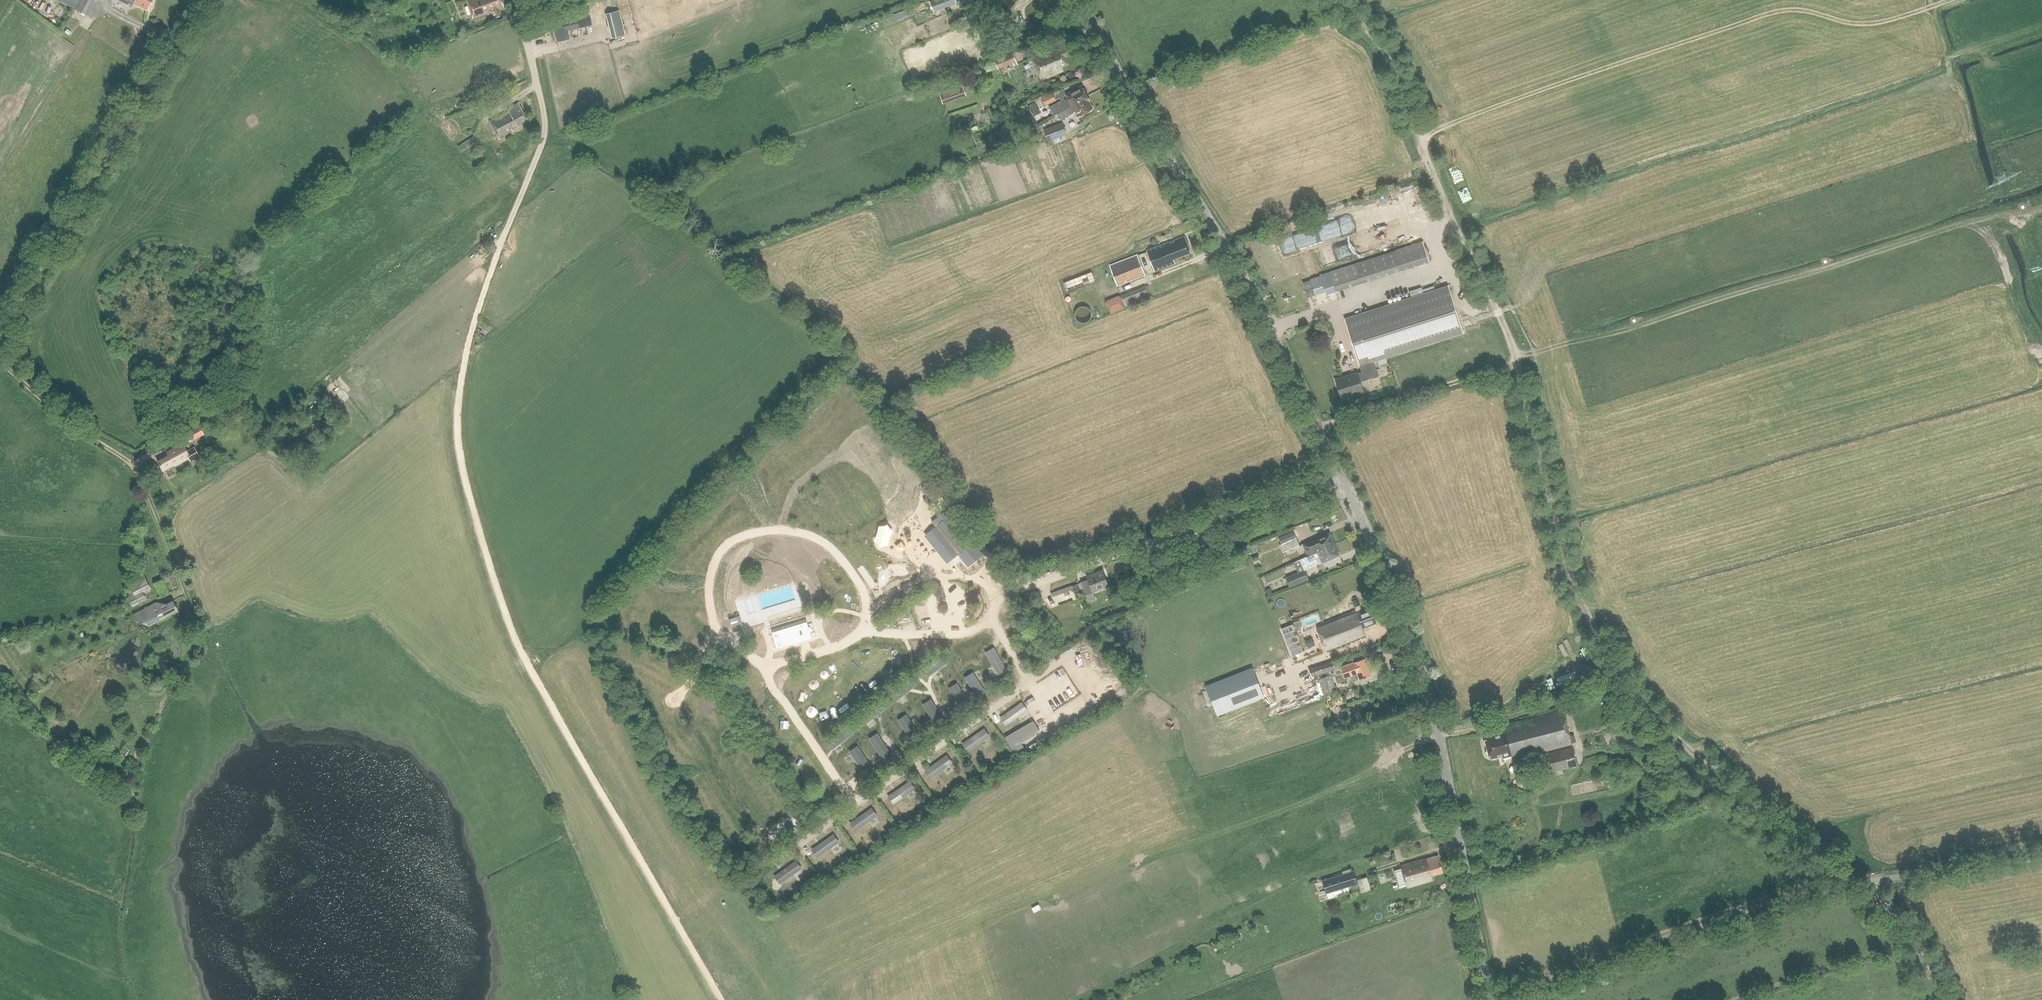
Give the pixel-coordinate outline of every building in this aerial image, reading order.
[(87,17),(95,0),(80,0),(75,10),(87,17)] [(146,11),(152,0),(119,0),(131,6),(132,4),(146,11)] [(499,17),(496,10),(503,8),(500,0),(471,0),(466,2),(472,19),(491,12),(493,19),(499,17)] [(957,2),(956,0),(930,0),(929,0),(934,11),(957,2)] [(659,12),(660,17),(676,13),(674,7),(659,12)] [(908,7),(894,13),(896,19),(910,13),(908,7)] [(624,34),(618,10),(605,13),(611,38),(624,34)] [(569,40),(567,31),(591,25),(589,16),(565,22),(564,19),(552,22),(557,43),(569,40)] [(1052,52),(1051,51),(1032,59),(1041,81),(1063,71),(1062,68),(1069,65),(1066,58),(1071,55),(1068,47),(1063,49),(1062,48),(1052,52)] [(1014,52),(995,60),(998,69),(1017,61),(1014,52)] [(1057,114),(1087,98),(1081,87),(1065,96),(1068,100),(1061,104),(1060,102),(1049,108),(1054,116),(1057,114)] [(948,89),(939,93),(943,104),(952,101),(948,89)] [(1054,93),(1043,98),(1046,105),(1057,100),(1054,93)] [(502,98),(496,100),(499,107),(505,104),(502,98)] [(1093,109),(1087,98),(1057,114),(1061,121),(1075,113),(1078,117),(1093,109)] [(1027,106),(1033,117),(1041,113),(1035,102),(1027,106)] [(504,114),(485,121),(491,136),(508,130),(510,136),(524,131),(517,111),(507,115),(508,117),(505,118),(504,114)] [(440,120),(443,128),(466,120),(463,112),(440,120)] [(1053,127),(1043,130),(1048,142),(1057,138),(1067,135),(1063,123),(1053,127)] [(474,135),(458,145),(461,150),(477,141),(474,135)] [(1346,231),(1342,220),(1316,230),(1320,241),(1346,231)] [(1184,237),(1146,252),(1154,272),(1175,264),(1173,260),(1191,254),(1184,237)] [(1320,276),(1310,279),(1314,290),(1323,287),(1326,295),(1429,262),(1422,242),(1320,275),(1320,276)] [(1145,277),(1137,255),(1109,266),(1118,287),(1145,277)] [(1067,294),(1095,283),(1091,273),(1063,284),(1067,294)] [(1374,361),(1463,332),(1448,287),(1345,320),(1359,366),(1360,365),(1362,372),(1336,380),(1341,399),(1364,392),(1360,382),(1379,376),(1374,361)] [(1124,296),(1128,307),(1137,303),(1133,292),(1124,296)] [(1110,313),(1126,307),(1121,294),(1105,300),(1110,313)] [(336,399),(332,402),(340,413),(344,410),(336,399)] [(200,427),(186,434),(189,441),(195,437),(197,440),(204,436),(200,427)] [(158,442),(162,448),(167,445),(164,439),(158,442)] [(172,467),(173,468),(189,459),(191,462),(200,457),(194,447),(185,451),(181,444),(165,453),(167,456),(156,462),(162,472),(172,467)] [(968,565),(983,552),(971,537),(974,535),(967,528),(964,530),(947,509),(935,519),(939,524),(937,526),(968,565)] [(1293,531),(1278,538),(1281,544),(1296,538),(1293,531)] [(1307,556),(1309,555),(1335,545),(1331,534),(1303,546),(1307,556)] [(1300,537),(1286,542),(1289,550),(1303,545),(1300,537)] [(1339,556),(1335,545),(1309,555),(1307,556),(1302,558),(1307,569),(1339,556)] [(1304,570),(1286,577),(1290,587),(1308,580),(1304,570)] [(1109,587),(1103,571),(1086,576),(1088,581),(1081,583),(1085,595),(1109,587)] [(128,598),(132,606),(148,598),(145,592),(151,589),(144,575),(128,583),(132,591),(129,592),(128,598)] [(136,620),(147,626),(178,611),(172,600),(166,604),(157,602),(133,614),(136,620)] [(1370,605),(1316,627),(1326,653),(1366,636),(1363,628),(1377,622),(1370,605)] [(743,627),(739,615),(728,618),(732,630),(743,627)] [(1297,632),(1303,630),(1299,619),(1293,622),(1297,632)] [(806,620),(771,630),(776,646),(810,636),(806,620)] [(1293,624),(1282,629),(1292,655),(1303,651),(1293,624)] [(994,648),(985,652),(999,676),(1007,671),(994,648)] [(1365,659),(1341,667),(1345,678),(1350,677),(1352,682),(1371,676),(1365,659)] [(1334,660),(1310,668),(1313,676),(1337,668),(1334,660)] [(1211,685),(1209,686),(1219,713),(1261,697),(1250,670),(1211,685)] [(972,672),(965,677),(980,700),(987,695),(972,672)] [(1059,673),(1036,690),(1043,698),(1065,682),(1059,673)] [(1337,690),(1333,674),(1319,677),(1324,694),(1337,690)] [(971,706),(957,683),(950,687),(963,711),(971,706)] [(946,722),(932,699),(923,704),(938,727),(946,722)] [(1023,701),(1000,718),(1006,726),(1029,709),(1023,701)] [(1507,732),(1485,737),(1491,759),(1502,756),(1503,758),(1512,756),(1513,759),(1549,750),(1551,754),(1548,754),(1553,772),(1578,766),(1563,709),(1506,724),(1507,732)] [(922,736),(907,714),(899,719),(914,742),(922,736)] [(1024,747),(1021,742),(1039,732),(1033,721),(1005,737),(1014,752),(1024,747)] [(984,728),(963,744),(969,752),(990,736),(984,728)] [(893,755),(878,733),(869,738),(884,761),(893,755)] [(873,768),(858,745),(849,751),(864,774),(873,768)] [(948,755),(926,771),(931,778),(953,763),(948,755)] [(910,780),(889,796),(894,804),(916,789),(910,780)] [(872,808),(850,823),(855,831),(878,816),(872,808)] [(792,811),(772,825),(780,837),(800,823),(792,811)] [(834,834),(812,849),(818,858),(840,842),(834,834)] [(1427,858),(1401,866),(1407,887),(1433,880),(1432,875),(1443,872),(1438,856),(1427,859),(1427,858)] [(797,860),(775,876),(781,884),(802,868),(797,860)] [(1354,871),(1322,881),(1326,894),(1358,884),(1357,880),(1354,871)] [(1367,877),(1357,880),(1358,884),(1361,893),(1371,890),(1367,877)]
